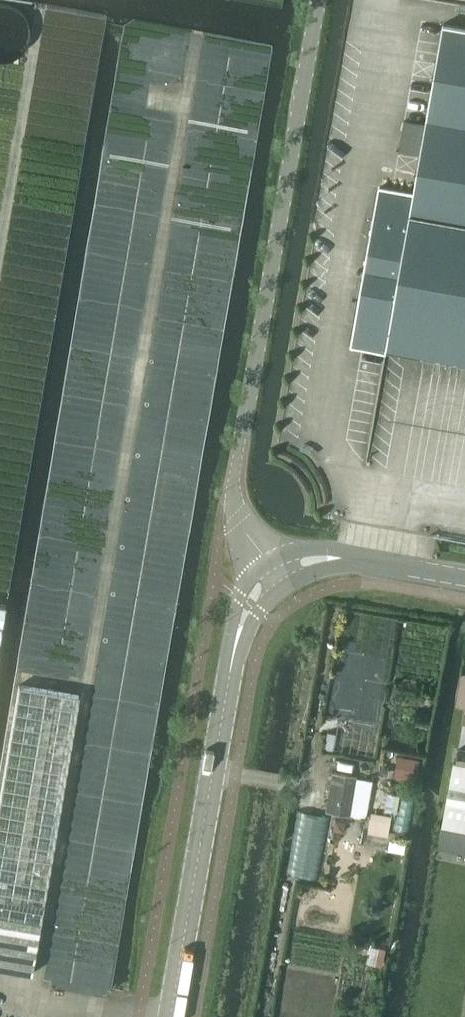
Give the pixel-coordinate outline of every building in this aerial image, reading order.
[(1,60),(3,60),(5,59),(8,59),(10,58),(12,58),(15,57),(17,55),(19,54),(21,52),(22,51),(24,49),(25,47),(27,45),(28,43),(29,40),(29,38),(30,35),(30,33),(30,31),(30,28),(29,26),(29,23),(28,21),(27,19),(25,17),(24,15),(22,13),(21,11),(19,9),(17,8),(15,7),(12,6),(10,5),(8,4),(5,4),(3,4),(0,4),(0,60),(1,60)] [(351,346),(386,352),(387,348),(464,362),(464,27),(443,23),(413,193),(379,187),(351,346)] [(32,973),(40,923),(78,695),(18,685),(0,791),(0,967),(32,973)] [(456,762),(464,764),(464,750),(458,748),(458,749),(456,762)] [(402,757),(400,776),(415,778),(418,759),(402,757)] [(379,763),(378,774),(385,775),(386,763),(379,763)] [(326,810),(349,814),(356,775),(332,771),(326,810)] [(445,805),(446,805),(464,809),(464,784),(450,781),(449,782),(445,805)] [(370,812),(367,832),(385,835),(389,815),(370,812)] [(442,828),(439,845),(455,848),(458,831),(442,828)] [(389,840),(387,849),(403,852),(405,843),(389,840)] [(372,946),(369,962),(380,964),(384,949),(372,946)]
